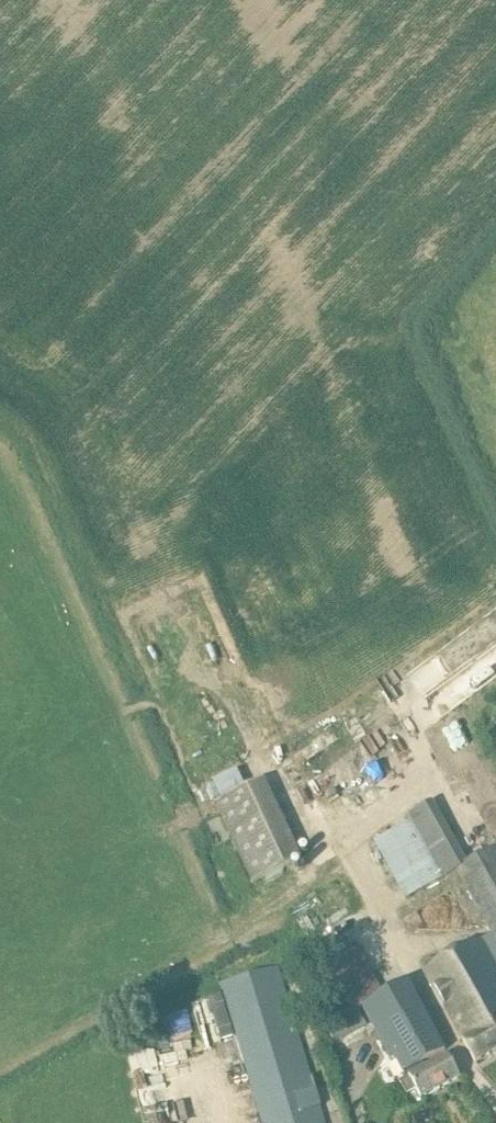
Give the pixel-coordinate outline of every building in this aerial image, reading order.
[(251,881),(302,859),(265,782),(248,791),(239,769),(213,780),(222,799),(215,802),(251,881)] [(467,863),(433,801),(413,812),(416,817),(374,841),(405,898),(462,867),(495,929),(495,847),(467,863)] [(477,1065),(495,1051),(495,933),(482,941),(481,939),(424,971),(477,1065)] [(394,1056),(406,1078),(400,1081),(407,1095),(416,1090),(422,1099),(460,1077),(448,1055),(426,1067),(423,1063),(446,1051),(407,982),(383,995),(357,948),(309,975),(335,1021),(321,1028),(334,1051),(356,1039),(353,1034),(365,1028),(354,1009),(360,1005),(390,1058),(394,1056)] [(278,968),(221,985),(262,1122),(325,1122),(278,968)] [(222,995),(209,998),(222,1040),(234,1037),(222,995)] [(144,1110),(147,1122),(161,1122),(158,1108),(144,1110)]
